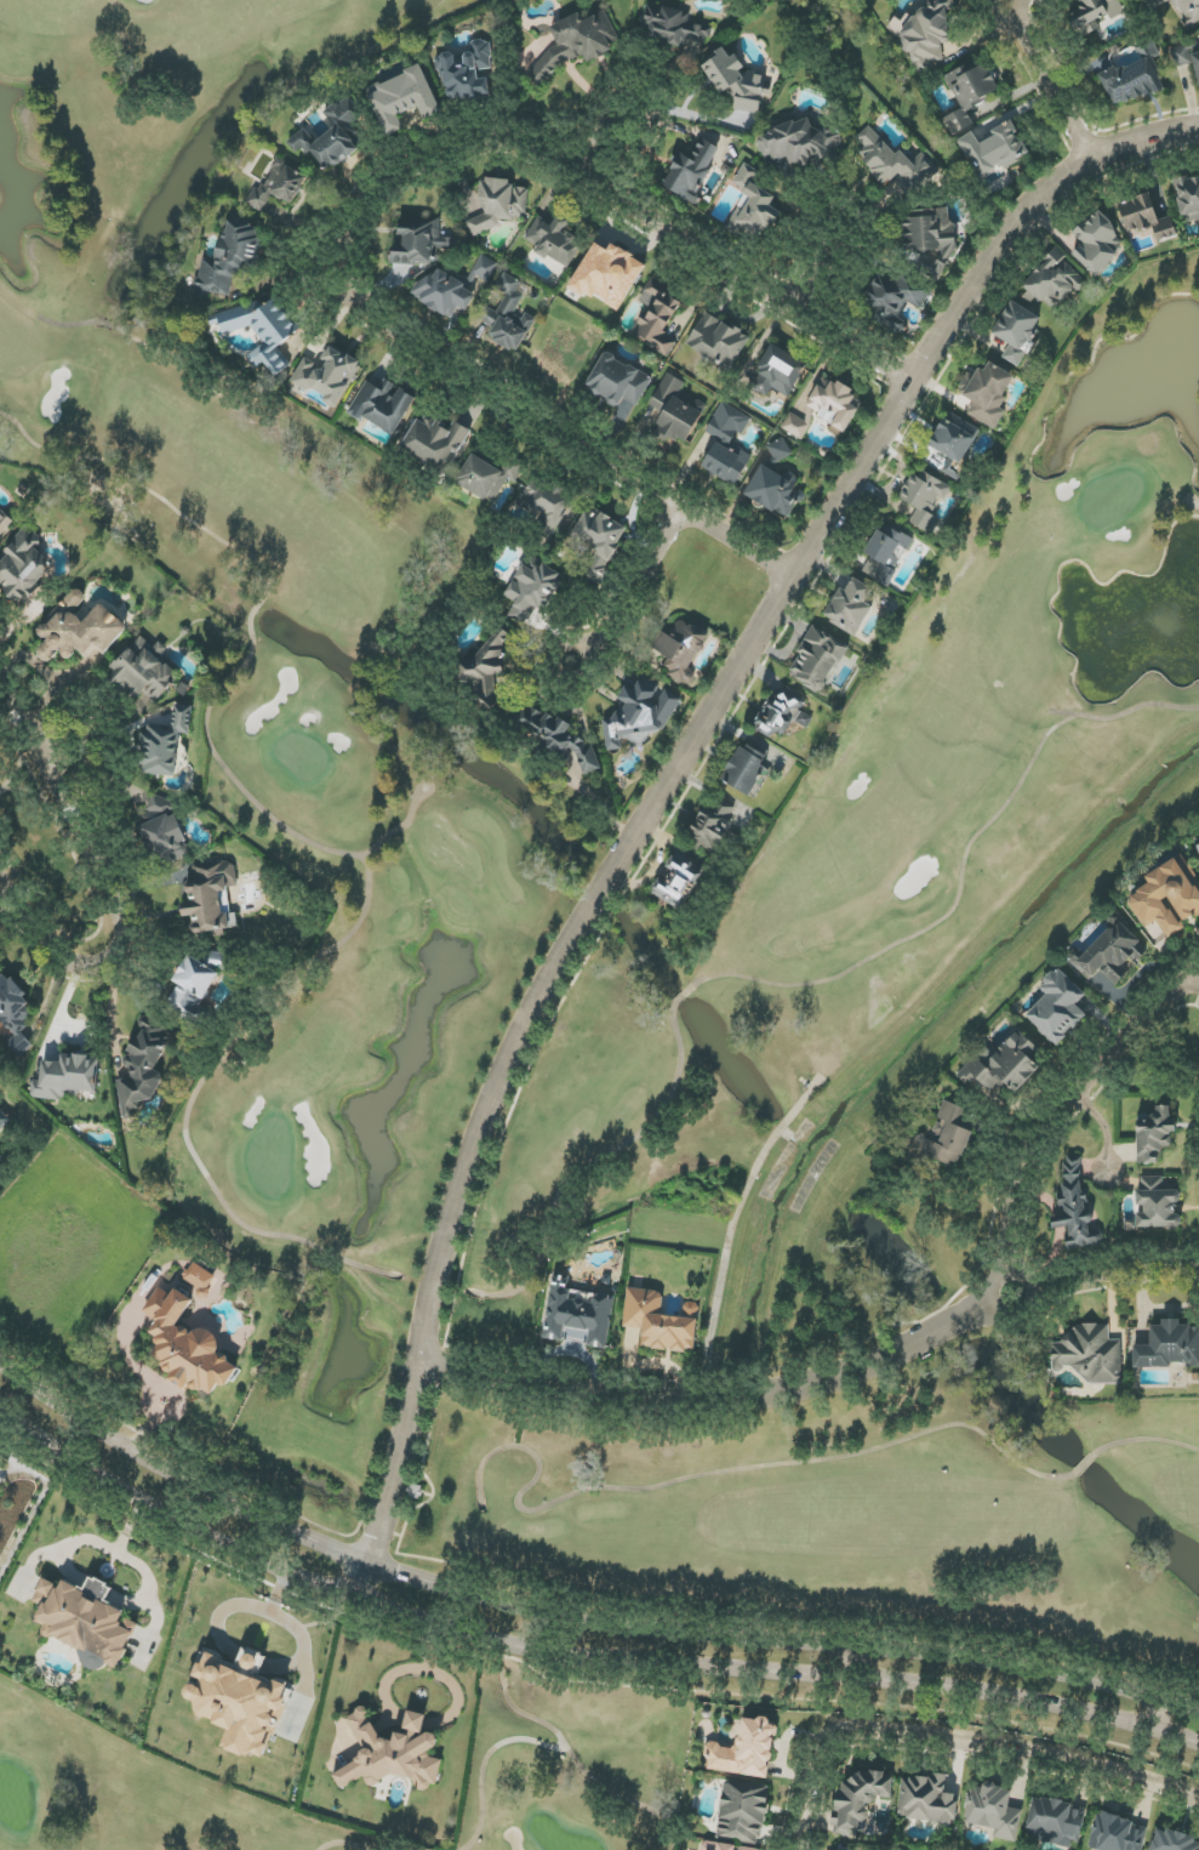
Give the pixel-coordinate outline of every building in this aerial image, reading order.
[(942,42),(951,42),(950,0),(931,0),(932,11),(904,12),(905,52),(913,51),(913,70),(928,70),(927,62),(943,61),(942,42)] [(1100,29),(1096,21),(1108,15),(1111,20),(1125,13),(1119,0),(1077,0),(1082,10),(1069,16),(1080,39),(1100,29)] [(1186,28),(1198,21),(1198,0),(1171,0),(1186,28)] [(713,27),(688,22),(689,12),(649,5),(643,41),(686,49),(688,39),(710,42),(713,27)] [(579,15),(550,26),(558,46),(551,49),(527,76),(540,89),(562,64),(584,55),(587,63),(605,56),(612,48),(610,43),(618,40),(606,11),(584,20),(579,15)] [(441,57),(448,105),(492,98),(489,78),(479,79),(478,71),(492,69),(487,39),(470,42),(472,52),(441,57)] [(1114,109),(1166,87),(1148,44),(1138,48),(1143,59),(1101,76),(1114,109)] [(1190,65),(1186,45),(1170,48),(1175,68),(1190,65)] [(759,114),(762,98),(771,93),(771,89),(764,76),(747,73),(741,76),(743,66),(740,60),(730,59),(724,48),(704,58),(703,65),(718,93),(737,96),(734,110),(759,114)] [(1000,93),(986,61),(947,78),(961,110),(945,117),(953,135),(974,125),(966,108),(1000,93)] [(442,112),(423,66),(376,85),(379,93),(370,97),(386,137),(404,130),(398,116),(421,106),(426,119),(442,112)] [(308,147),(328,172),(370,139),(340,102),(324,115),(288,144),(297,155),(308,147)] [(841,151),(834,128),(814,133),(810,119),(756,135),(764,162),(786,156),(789,166),(841,151)] [(981,180),(1030,156),(1013,120),(980,136),(976,130),(960,138),(981,180)] [(881,186),(899,175),(911,194),(940,176),(925,152),(911,162),(902,149),(893,156),(873,125),(857,135),(865,148),(859,152),(881,186)] [(697,206),(702,196),(697,194),(722,149),(702,138),(692,155),(680,149),(660,185),(697,206)] [(250,205),(263,212),(272,195),(293,206),(308,176),(275,158),(250,205)] [(758,172),(745,163),(732,184),(745,193),(758,172)] [(1179,177),(1179,222),(1198,222),(1198,177),(1179,177)] [(486,214),(467,221),(472,237),(499,227),(499,220),(511,220),(517,218),(526,219),(528,189),(513,188),(510,180),(491,178),(481,182),(480,198),(486,214)] [(775,197),(751,183),(744,195),(750,198),(740,216),(735,213),(727,226),(760,245),(780,211),(770,206),(775,197)] [(1172,216),(1159,220),(1151,194),(1119,203),(1129,238),(1153,232),(1156,241),(1177,236),(1172,216)] [(1126,255),(1105,212),(1072,228),(1081,247),(1077,249),(1088,273),(1126,255)] [(905,252),(909,252),(911,275),(942,273),(942,264),(956,263),(954,215),(903,217),(905,252)] [(566,269),(582,244),(563,232),(569,223),(557,216),(551,225),(538,216),(522,240),(566,269)] [(401,217),(400,243),(391,243),(391,265),(436,265),(436,250),(442,250),(442,217),(401,217)] [(231,297),(234,275),(246,277),(249,257),(259,259),(262,237),(253,236),(255,224),(225,220),(219,260),(202,258),(196,297),(207,298),(208,293),(231,297)] [(570,285),(619,313),(647,263),(612,244),(609,250),(595,243),(570,285)] [(1021,282),(1029,291),(1022,297),(1030,305),(1038,298),(1045,305),(1058,293),(1063,299),(1085,279),(1057,249),(1021,282)] [(467,312),(476,294),(462,288),(465,282),(431,266),(415,300),(453,318),(457,308),(467,312)] [(535,321),(516,312),(523,297),(517,293),(523,282),(504,273),(496,289),(506,294),(497,313),(482,305),(476,318),(493,326),(487,337),(519,353),(535,321)] [(905,303),(923,310),(932,287),(903,276),(900,284),(877,275),(860,318),(902,334),(906,324),(898,321),(905,303)] [(683,299),(650,281),(639,301),(648,306),(632,335),(670,356),(678,340),(664,333),(683,299)] [(218,313),(224,335),(252,327),(264,344),(248,356),(255,366),(266,364),(276,377),(292,365),(278,347),(301,330),(277,297),(264,307),(260,302),(218,313)] [(1003,358),(1019,367),(1027,353),(1024,352),(1043,318),(1011,300),(992,334),(1010,344),(1003,358)] [(750,337),(705,312),(686,346),(731,371),(750,337)] [(304,358),(292,382),(325,397),(323,402),(339,409),(361,361),(330,346),(321,366),(304,358)] [(652,377),(603,353),(585,389),(619,406),(622,399),(638,406),(652,377)] [(975,402),(968,414),(996,430),(1007,411),(1000,406),(1016,377),(986,359),(965,396),(975,402)] [(707,404),(696,399),(692,406),(677,399),(685,382),(666,373),(650,406),(663,413),(654,431),(686,447),(707,404)] [(801,440),(814,416),(846,433),(858,411),(848,406),(856,391),(825,375),(801,418),(790,412),(781,429),(801,440)] [(363,417),(394,436),(417,398),(390,381),(384,391),(367,381),(347,413),(360,422),(363,417)] [(736,486),(753,456),(734,446),(750,417),(722,402),(706,433),(718,439),(702,468),(736,486)] [(963,464),(980,428),(947,413),(930,448),(963,464)] [(472,431),(455,421),(450,427),(431,416),(428,422),(419,417),(399,449),(445,476),(472,431)] [(693,457),(705,462),(716,439),(704,433),(693,457)] [(794,454),(783,438),(767,448),(774,459),(767,463),(770,469),(794,454)] [(501,470),(472,454),(456,483),(493,505),(509,477),(516,481),(523,469),(507,460),(501,470)] [(785,478),(763,464),(744,494),(783,518),(805,482),(789,472),(785,478)] [(544,514),(535,529),(552,540),(575,502),(534,477),(518,503),(529,510),(531,506),(544,514)] [(568,545),(579,550),(583,542),(594,548),(582,573),(600,583),(628,528),(588,507),(568,545)] [(16,523),(2,509),(0,511),(0,539),(16,523)] [(888,586),(914,540),(883,523),(866,553),(871,556),(862,572),(888,586)] [(22,607),(56,573),(34,552),(44,542),(29,527),(0,558),(0,586),(22,607)] [(507,617),(525,627),(538,605),(546,610),(565,576),(529,555),(506,597),(515,602),(507,617)] [(866,602),(873,589),(854,578),(847,591),(841,588),(824,617),(857,636),(873,607),(866,602)] [(130,628),(102,603),(85,622),(74,612),(87,597),(77,588),(38,632),(48,641),(36,653),(49,664),(60,651),(69,659),(77,650),(95,667),(130,628)] [(710,636),(681,619),(671,636),(662,630),(652,648),(668,658),(661,670),(690,687),(697,675),(690,671),(710,636)] [(849,646),(814,626),(787,675),(821,694),(849,646)] [(156,705),(180,676),(160,659),(165,653),(142,634),(112,669),(120,675),(115,681),(137,700),(142,693),(156,705)] [(500,706),(495,677),(511,674),(505,641),(455,650),(462,684),(483,680),(486,694),(474,696),(477,710),(500,706)] [(683,699),(643,676),(635,690),(626,685),(618,698),(625,702),(616,718),(603,719),(607,751),(618,750),(625,739),(643,749),(652,733),(664,731),(683,699)] [(813,719),(801,711),(808,700),(788,687),(781,697),(775,693),(754,724),(780,742),(794,721),(806,729),(813,719)] [(177,776),(180,733),(191,734),(193,706),(174,705),(173,725),(146,723),(142,774),(177,776)] [(602,769),(594,747),(572,734),(568,722),(548,710),(541,712),(529,705),(520,709),(515,717),(521,733),(536,742),(538,748),(553,758),(572,750),(577,753),(584,775),(602,769)] [(722,780),(750,797),(767,768),(762,765),(769,753),(747,739),(722,780)] [(720,843),(742,802),(730,796),(726,803),(723,801),(717,813),(704,807),(688,839),(712,852),(718,842),(720,843)] [(177,814),(172,816),(165,797),(144,804),(150,820),(139,824),(156,868),(191,855),(177,814)] [(660,877),(650,893),(680,911),(705,867),(677,851),(661,878),(660,877)] [(1186,928),(1183,924),(1198,914),(1198,883),(1182,855),(1146,876),(1150,884),(1127,898),(1145,928),(1157,921),(1167,939),(1186,928)] [(193,936),(239,931),(237,914),(231,914),(228,888),(237,887),(234,860),(192,865),(193,879),(187,880),(189,902),(182,903),(184,918),(190,917),(193,936)] [(1069,961),(1089,982),(1101,970),(1116,985),(1129,972),(1123,966),(1133,957),(1137,962),(1149,950),(1121,921),(1084,956),(1080,951),(1069,961)] [(174,981),(179,984),(166,1008),(197,1026),(207,1009),(201,1006),(220,972),(189,955),(174,981)] [(1087,1016),(1076,1005),(1086,995),(1059,968),(1039,988),(1046,994),(1025,1015),(1057,1046),(1087,1016)] [(10,1042),(12,1044),(30,1028),(24,1022),(32,1014),(22,1004),(29,998),(5,972),(0,977),(0,1022),(15,1038),(10,1042)] [(116,1080),(125,1119),(135,1117),(140,1102),(156,1099),(164,1075),(158,1073),(172,1034),(166,1032),(164,1024),(142,1015),(141,1019),(144,1034),(134,1037),(124,1065),(130,1067),(132,1077),(116,1080)] [(101,1057),(62,1054),(62,1062),(43,1060),(41,1081),(33,1080),(31,1097),(78,1100),(79,1091),(98,1093),(101,1057)] [(970,1131),(964,1129),(970,1109),(942,1100),(924,1156),(958,1167),(970,1131)] [(1160,1163),(1159,1148),(1173,1148),(1172,1133),(1175,1132),(1174,1106),(1156,1106),(1156,1119),(1137,1119),(1138,1164),(1160,1163)] [(1098,1248),(1097,1228),(1090,1228),(1090,1196),(1082,1196),(1080,1156),(1060,1156),(1062,1213),(1052,1213),(1053,1228),(1067,1228),(1068,1249),(1098,1248)] [(1137,1228),(1179,1227),(1179,1203),(1182,1203),(1182,1190),(1164,1190),(1163,1177),(1142,1177),(1142,1191),(1136,1191),(1136,1209),(1137,1209),(1137,1228)] [(181,1285),(220,1304),(231,1280),(193,1261),(181,1285)] [(193,1299),(177,1289),(171,1294),(158,1287),(144,1312),(156,1320),(149,1332),(160,1344),(153,1356),(175,1381),(185,1392),(188,1389),(213,1394),(219,1385),(228,1387),(238,1369),(224,1354),(218,1352),(220,1342),(210,1331),(198,1328),(191,1334),(186,1327),(178,1326),(193,1300),(193,1299)] [(615,1296),(551,1287),(544,1338),(563,1341),(565,1327),(591,1331),(588,1346),(607,1349),(615,1296)] [(641,1347),(695,1353),(700,1303),(684,1302),(683,1318),(660,1315),(662,1292),(628,1288),(624,1327),(643,1329),(641,1347)] [(1172,1367),(1172,1364),(1198,1363),(1198,1326),(1181,1326),(1181,1319),(1162,1320),(1162,1326),(1150,1326),(1151,1345),(1134,1346),(1134,1368),(1172,1367)] [(1122,1383),(1121,1340),(1109,1340),(1109,1325),(1070,1326),(1071,1342),(1052,1343),(1053,1370),(1078,1369),(1078,1384),(1122,1383)] [(120,1668),(139,1625),(123,1618),(125,1612),(104,1602),(111,1587),(91,1578),(85,1590),(64,1580),(61,1587),(44,1579),(33,1601),(43,1606),(35,1622),(45,1627),(42,1633),(120,1668)] [(264,1758),(284,1712),(285,1708),(293,1688),(278,1682),(271,1681),(259,1676),(266,1658),(247,1650),(243,1649),(236,1666),(208,1653),(205,1653),(194,1677),(190,1685),(185,1697),(196,1702),(195,1715),(196,1715),(216,1718),(215,1724),(229,1730),(222,1747),(244,1756),(249,1757),(251,1753),(264,1758)] [(363,1750),(356,1763),(334,1774),(341,1789),(365,1777),(370,1787),(397,1775),(414,1783),(417,1788),(423,1791),(433,1786),(445,1763),(430,1756),(438,1740),(434,1731),(418,1738),(428,1718),(412,1710),(401,1732),(396,1734),(392,1742),(379,1735),(366,1709),(360,1705),(355,1714),(348,1718),(363,1750)] [(705,1769),(769,1778),(776,1722),(742,1717),(738,1747),(709,1743),(705,1769)] [(833,1835),(860,1835),(860,1821),(868,1821),(869,1805),(875,1805),(875,1798),(893,1798),(893,1775),(843,1775),(843,1793),(837,1793),(837,1818),(833,1818),(833,1835)] [(947,1778),(902,1775),(899,1819),(956,1822),(957,1794),(946,1794),(947,1778)] [(769,1786),(725,1780),(717,1838),(761,1844),(769,1786)] [(1017,1842),(1022,1810),(1009,1808),(1012,1789),(970,1782),(963,1823),(998,1829),(996,1839),(1017,1842)] [(1035,1841),(1077,1849),(1085,1807),(1033,1796),(1027,1828),(1038,1830),(1035,1841)] [(1148,1824),(1096,1813),(1089,1848),(1099,1849),(1143,1849),(1148,1824)] [(1157,1828),(1151,1849),(1198,1849),(1198,1840),(1157,1828)]
